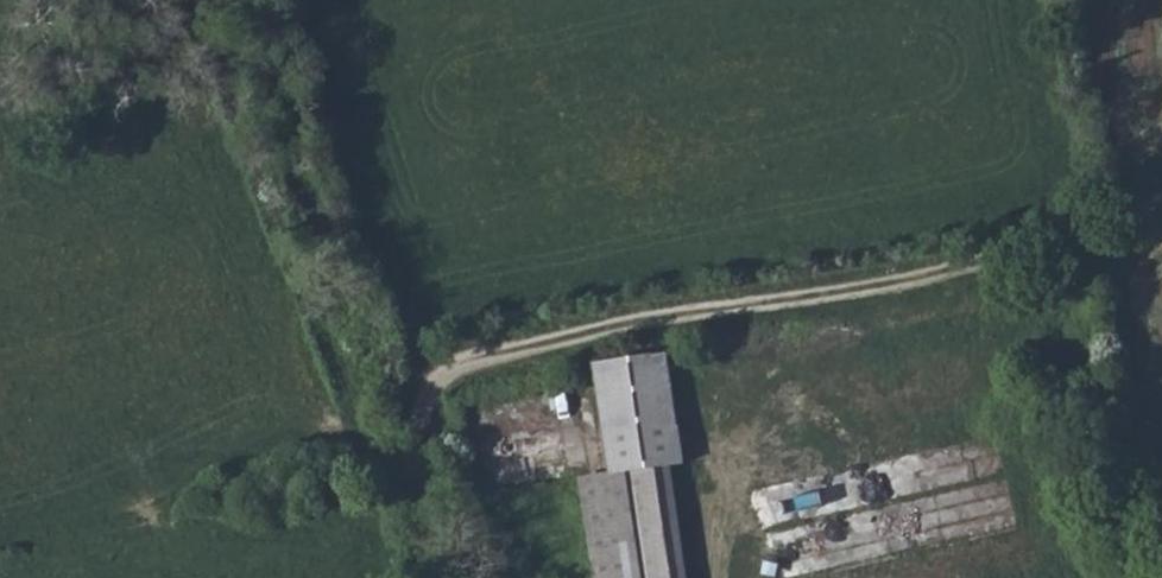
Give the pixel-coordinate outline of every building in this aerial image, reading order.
[(666,467),(623,476),(641,577),(685,577),(666,467)] [(597,482),(612,577),(641,577),(623,476),(597,482)] [(597,482),(574,486),(591,577),(612,577),(597,482)]
